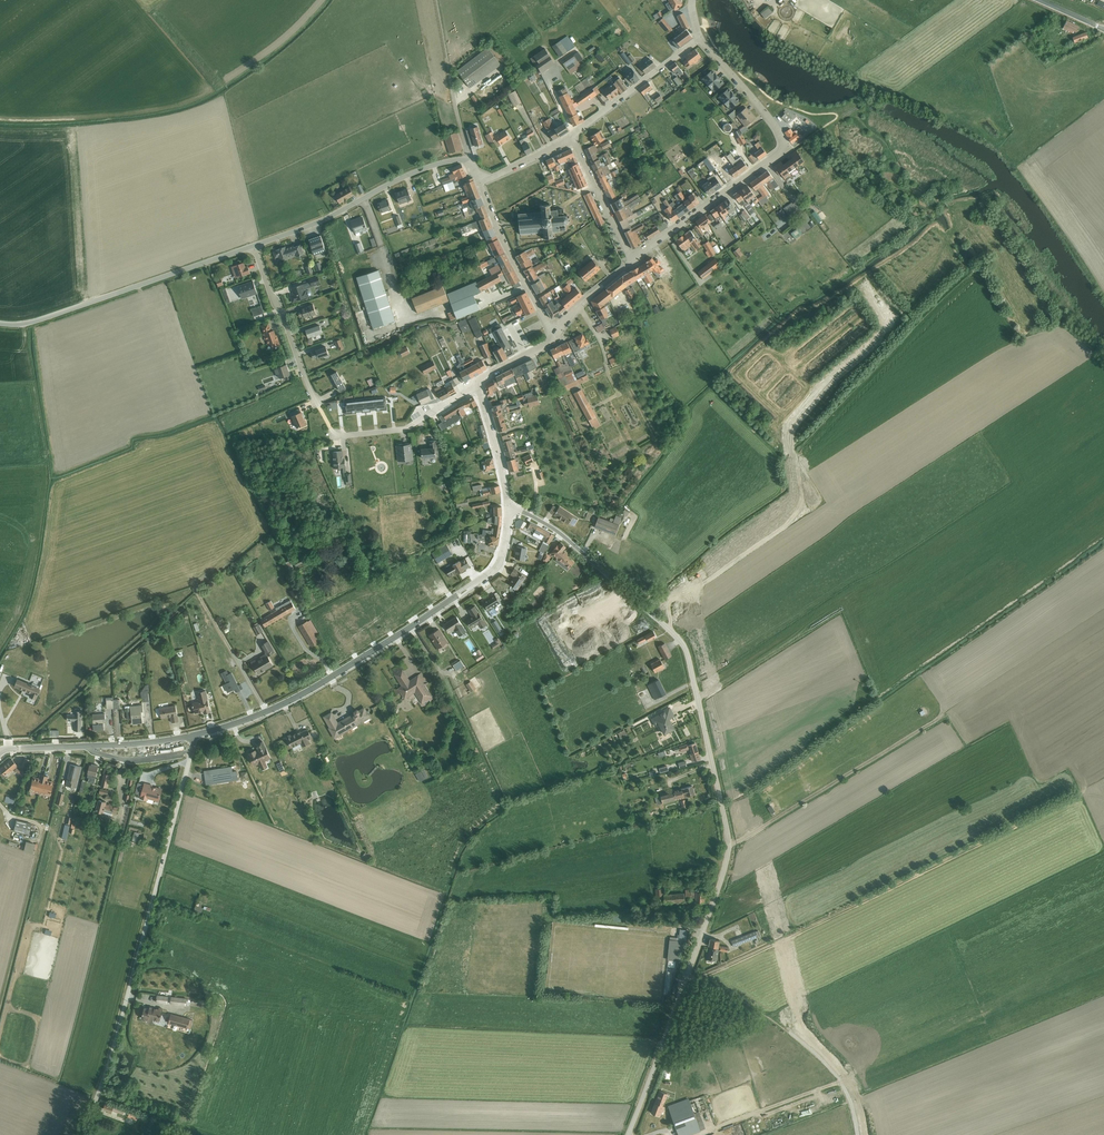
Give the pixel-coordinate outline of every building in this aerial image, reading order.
[(674,8),(674,9),(682,4),(680,0),(669,0),(670,1),(674,8)] [(674,8),(670,1),(665,4),(669,11),(674,8)] [(762,4),(760,6),(762,8),(756,13),(760,17),(768,10),(762,4)] [(660,11),(653,15),(656,19),(660,17),(660,18),(663,16),(663,15),(660,11)] [(683,13),(677,16),(683,29),(687,27),(688,28),(690,27),(683,13)] [(664,17),(659,21),(668,32),(672,29),(664,17)] [(1079,27),(1070,22),(1066,20),(1062,28),(1072,33),(1073,30),(1076,32),(1079,27)] [(686,29),(680,34),(686,42),(692,38),(692,36),(686,29)] [(1074,42),(1087,37),(1085,32),(1072,37),(1074,42)] [(686,42),(680,34),(674,38),(675,39),(672,41),(678,48),(686,42)] [(568,35),(552,46),(560,57),(575,46),(568,35)] [(490,48),(459,68),(470,85),(501,65),(490,48)] [(545,48),(534,56),(539,63),(536,65),(541,73),(555,63),(545,48)] [(582,49),(574,54),(579,62),(582,60),(581,59),(587,55),(582,49)] [(701,57),(695,49),(685,56),(688,61),(685,64),(687,67),(694,62),(695,63),(698,60),(697,59),(701,57)] [(599,52),(595,55),(601,63),(605,60),(599,52)] [(632,62),(626,55),(623,52),(620,54),(628,65),(632,62)] [(628,53),(626,55),(632,62),(635,59),(631,53),(630,54),(628,53)] [(579,62),(574,54),(562,62),(571,74),(582,66),(579,62)] [(539,63),(534,56),(530,58),(536,66),(536,65),(539,63)] [(650,57),(639,65),(646,73),(656,65),(650,57)] [(675,62),(669,66),(675,73),(677,71),(678,72),(677,73),(678,75),(679,75),(680,76),(684,74),(675,62)] [(628,76),(634,83),(637,81),(637,80),(639,78),(632,68),(624,74),(626,77),(628,76)] [(708,85),(718,76),(715,73),(714,71),(712,69),(702,79),(704,81),(704,80),(708,85)] [(529,73),(524,76),(529,83),(533,79),(529,73)] [(615,81),(623,91),(628,88),(618,76),(614,79),(615,81)] [(628,76),(626,77),(625,78),(631,86),(634,83),(628,76)] [(677,76),(673,79),(679,86),(682,83),(677,76)] [(718,76),(708,85),(712,89),(711,89),(714,92),(724,83),(722,81),(721,79),(718,76)] [(483,94),(496,83),(491,78),(479,89),(483,94)] [(623,91),(615,81),(603,90),(610,99),(618,93),(619,94),(620,94),(622,91),(623,92),(623,91)] [(648,82),(639,88),(648,101),(651,99),(647,94),(649,92),(648,92),(653,88),(648,82)] [(559,96),(568,92),(566,87),(557,91),(559,96)] [(515,106),(525,102),(518,88),(508,92),(515,106)] [(575,102),(565,107),(573,123),(574,126),(579,123),(584,120),(580,111),(577,112),(574,107),(590,97),(591,98),(597,94),(593,88),(576,100),(577,101),(575,102)] [(724,103),(734,94),(731,91),(730,89),(728,88),(718,97),(724,103)] [(568,92),(559,96),(564,107),(565,107),(575,102),(573,99),(571,99),(568,92)] [(659,93),(653,97),(658,103),(660,102),(663,99),(659,93)] [(734,94),(724,103),(730,109),(740,100),(738,98),(737,97),(734,94)] [(735,109),(728,114),(732,119),(736,115),(744,125),(739,129),(742,133),(748,129),(746,126),(755,118),(746,107),(740,112),(739,111),(739,112),(739,113),(735,109)] [(785,110),(780,116),(788,123),(792,118),(787,113),(788,112),(785,110)] [(554,140),(569,130),(564,122),(555,128),(549,118),(545,120),(544,118),(541,120),(554,140)] [(733,122),(730,124),(735,132),(734,132),(737,137),(736,137),(740,145),(745,142),(739,129),(734,123),(733,122)] [(726,132),(728,132),(729,132),(730,131),(731,129),(731,128),(731,127),(731,125),(730,124),(729,124),(727,123),(726,124),(725,124),(724,125),(723,126),(723,128),(723,129),(724,131),(725,132),(726,132)] [(616,131),(612,124),(608,126),(613,134),(617,132),(616,131)] [(481,125),(468,129),(473,145),(486,142),(481,125)] [(503,143),(512,136),(507,129),(500,135),(494,127),(490,130),(497,139),(499,137),(503,143)] [(791,128),(785,132),(788,138),(792,143),(804,133),(799,127),(793,132),(791,128)] [(444,132),(450,149),(462,145),(456,128),(444,132)] [(533,130),(520,136),(528,152),(534,149),(529,138),(535,135),(533,130)] [(604,137),(600,130),(590,136),(595,144),(606,138),(605,136),(604,137)] [(585,149),(588,156),(595,152),(613,144),(611,141),(610,142),(609,140),(601,144),(601,145),(597,148),(595,144),(585,149)] [(760,144),(758,141),(754,144),(759,150),(754,153),(759,159),(767,154),(760,144)] [(515,146),(519,153),(525,148),(521,142),(515,146)] [(580,185),(587,181),(573,150),(549,161),(554,171),(570,163),(580,185)] [(796,166),(797,169),(799,171),(804,167),(801,163),(804,161),(796,150),(790,154),(792,158),(783,164),(781,161),(773,166),(780,175),(781,174),(786,180),(791,176),(790,174),(788,172),(795,167),(796,166)] [(595,152),(588,156),(595,170),(607,164),(612,162),(607,152),(601,154),(602,155),(597,158),(595,152)] [(730,153),(727,156),(740,173),(748,167),(740,157),(736,160),(730,153)] [(740,173),(727,156),(726,154),(721,158),(724,161),(726,160),(732,168),(729,169),(733,175),(735,177),(740,173)] [(751,154),(748,156),(753,163),(756,161),(751,154)] [(539,161),(543,167),(549,163),(545,157),(539,161)] [(707,157),(697,164),(700,167),(700,166),(701,165),(700,165),(704,161),(711,171),(714,168),(707,157)] [(453,181),(465,175),(461,164),(452,167),(454,172),(448,175),(449,176),(441,179),(443,184),(447,183),(453,181)] [(607,164),(595,170),(599,178),(611,172),(607,164)] [(693,168),(688,171),(693,178),(697,176),(694,172),(694,170),(693,168)] [(599,178),(605,191),(612,188),(615,186),(611,177),(620,173),(617,169),(611,172),(599,178)] [(768,170),(763,173),(774,188),(779,185),(768,170)] [(709,180),(716,190),(722,186),(713,173),(707,178),(709,180)] [(763,173),(759,176),(766,185),(767,184),(772,190),(774,188),(763,173)] [(759,176),(755,179),(766,195),(767,194),(767,195),(768,194),(768,193),(764,187),(766,185),(759,176)] [(463,183),(466,190),(476,186),(473,177),(466,180),(466,182),(463,183)] [(766,195),(755,179),(750,183),(755,190),(756,190),(757,192),(759,190),(762,195),(764,197),(758,200),(762,205),(769,200),(766,195)] [(716,190),(709,180),(702,185),(708,194),(710,194),(716,190)] [(447,185),(444,186),(446,191),(455,188),(453,181),(447,183),(447,185)] [(335,195),(335,196),(336,199),(337,198),(340,203),(344,200),(344,201),(349,198),(351,196),(351,195),(354,194),(350,186),(335,195)] [(462,198),(463,202),(481,196),(476,186),(466,190),(468,196),(462,198)] [(695,205),(689,197),(687,199),(677,186),(675,188),(678,193),(684,202),(689,209),(695,205)] [(744,187),(739,190),(747,201),(752,198),(754,201),(753,201),(755,203),(758,200),(757,198),(748,186),(744,188),(744,187)] [(408,188),(395,193),(400,204),(412,199),(408,188)] [(612,188),(605,191),(611,203),(617,199),(612,188)] [(747,201),(739,190),(733,194),(741,205),(743,204),(752,216),(756,213),(747,201)] [(595,219),(601,216),(591,192),(583,195),(595,219)] [(678,207),(673,209),(678,217),(682,214),(689,209),(684,202),(678,193),(674,196),(678,200),(679,199),(682,203),(677,207),(678,207)] [(689,197),(695,205),(699,202),(692,193),(688,196),(689,197)] [(611,203),(615,211),(639,197),(638,194),(624,202),(622,197),(617,199),(611,203)] [(463,202),(462,203),(463,208),(468,206),(469,210),(484,204),(481,196),(463,202)] [(615,211),(620,220),(633,213),(631,209),(631,210),(629,207),(641,199),(639,197),(615,211)] [(728,198),(722,202),(730,213),(736,209),(728,198)] [(381,213),(392,210),(388,199),(378,203),(381,213)] [(673,209),(669,203),(667,200),(664,202),(668,208),(665,210),(672,221),(678,217),(673,209)] [(673,201),(669,203),(673,209),(678,207),(677,207),(673,201)] [(792,202),(787,205),(791,211),(795,207),(792,202)] [(721,203),(716,206),(721,214),(724,218),(725,218),(728,223),(733,219),(721,203)] [(469,210),(464,212),(466,217),(471,215),(470,214),(473,213),(473,211),(477,210),(477,212),(479,211),(481,219),(488,216),(484,204),(469,210)] [(541,211),(518,213),(519,223),(520,233),(543,231),(544,238),(554,237),(553,231),(566,230),(565,224),(567,223),(569,220),(568,218),(566,215),(564,215),(563,209),(551,210),(550,204),(541,205),(541,211)] [(721,214),(716,206),(710,211),(716,218),(715,219),(716,221),(713,223),(715,227),(716,227),(718,230),(723,226),(719,220),(720,218),(719,215),(721,214)] [(743,213),(747,219),(750,217),(745,209),(742,212),(743,213)] [(782,209),(777,212),(781,218),(786,215),(782,209)] [(815,210),(811,213),(818,223),(823,220),(815,210)] [(620,220),(624,231),(632,228),(629,222),(633,221),(632,218),(638,215),(636,212),(633,213),(620,220)] [(747,219),(743,213),(739,215),(743,221),(747,219)] [(705,214),(696,221),(701,228),(703,226),(706,231),(710,228),(708,223),(711,221),(705,214)] [(399,215),(394,216),(398,227),(402,226),(399,215)] [(481,219),(472,223),(475,228),(477,228),(477,229),(481,228),(482,231),(483,230),(492,226),(488,216),(481,219)] [(601,216),(595,219),(598,226),(605,223),(601,216)] [(363,217),(351,221),(355,233),(367,229),(363,217)] [(624,231),(633,247),(641,243),(635,232),(645,227),(642,222),(632,228),(624,231)] [(468,224),(459,228),(462,233),(470,230),(468,224)] [(645,233),(648,239),(660,231),(656,225),(652,227),(653,228),(645,233)] [(496,235),(492,226),(483,230),(487,240),(496,235)] [(690,230),(685,233),(697,249),(701,245),(699,242),(698,243),(696,240),(697,239),(690,230)] [(697,249),(685,233),(676,240),(684,251),(691,246),(694,251),(697,249)] [(326,251),(321,235),(309,239),(314,255),(326,251)] [(496,235),(487,240),(489,243),(487,244),(490,249),(491,248),(495,257),(505,252),(496,235)] [(778,251),(785,246),(778,237),(771,242),(778,251)] [(713,240),(710,243),(716,253),(721,250),(717,244),(716,245),(713,240)] [(709,241),(704,243),(703,243),(711,256),(716,253),(710,243),(709,241)] [(360,242),(355,244),(358,252),(364,250),(360,242)] [(283,261),(304,254),(301,244),(287,249),(286,246),(272,251),(276,261),(283,259),(283,261)] [(555,244),(550,245),(552,249),(554,254),(557,252),(559,251),(555,244)] [(525,250),(516,256),(524,270),(532,266),(534,265),(529,256),(535,252),(533,247),(526,251),(525,250)] [(549,248),(544,250),(547,257),(554,254),(552,249),(550,249),(549,248)] [(480,263),(470,268),(471,270),(480,266),(481,268),(498,259),(500,263),(489,269),(490,271),(509,260),(505,252),(495,257),(480,263)] [(578,271),(586,280),(596,271),(596,272),(600,268),(591,256),(580,265),(583,267),(578,271)] [(532,266),(524,270),(530,280),(538,276),(535,270),(540,268),(541,270),(548,266),(550,269),(554,267),(551,262),(553,261),(551,257),(533,267),(532,266)] [(652,257),(646,262),(652,270),(653,271),(656,269),(655,268),(659,265),(658,264),(659,264),(656,260),(655,261),(652,257)] [(715,258),(698,271),(703,278),(715,269),(719,273),(723,269),(715,258)] [(509,260),(490,271),(492,274),(511,264),(509,260)] [(232,266),(236,278),(251,273),(248,266),(246,267),(244,262),(232,266)] [(646,262),(640,265),(649,282),(653,280),(648,272),(652,270),(646,262)] [(476,281),(447,293),(454,309),(448,312),(450,320),(476,310),(476,312),(480,310),(474,295),(481,291),(481,290),(501,280),(499,275),(513,267),(511,264),(492,274),(477,282),(476,281)] [(640,265),(632,270),(636,279),(637,279),(638,281),(642,279),(641,278),(643,277),(649,286),(651,285),(649,282),(640,265)] [(513,267),(499,275),(501,280),(505,287),(510,283),(511,285),(520,280),(513,267)] [(379,270),(357,277),(373,327),(395,320),(385,288),(379,270)] [(636,279),(632,270),(623,275),(628,283),(629,286),(635,283),(634,281),(637,279),(636,279)] [(538,276),(530,280),(537,293),(546,288),(540,278),(546,275),(544,272),(538,276)] [(628,283),(623,275),(591,300),(596,310),(605,306),(611,302),(609,300),(626,286),(627,289),(626,290),(629,297),(629,298),(631,302),(634,301),(635,300),(632,296),(637,293),(633,286),(630,287),(629,286),(628,283)] [(291,296),(293,301),(310,296),(311,294),(311,293),(311,291),(310,290),(309,290),(307,290),(307,288),(321,283),(318,276),(309,279),(310,281),(292,288),(294,295),(291,296)] [(569,283),(565,286),(577,299),(583,295),(576,286),(575,287),(574,286),(572,287),(569,284),(573,282),(570,279),(567,281),(569,283)] [(238,287),(242,299),(258,293),(254,282),(238,287)] [(443,284),(412,297),(418,312),(449,300),(443,284)] [(572,304),(577,299),(565,286),(563,288),(568,294),(566,295),(572,304)] [(550,291),(539,297),(544,305),(549,301),(547,298),(550,296),(549,293),(550,292),(550,291)] [(529,297),(526,292),(507,301),(509,303),(511,302),(511,303),(519,299),(520,302),(529,297)] [(561,312),(566,308),(561,300),(557,293),(554,295),(555,297),(554,297),(557,302),(559,306),(558,307),(561,312)] [(561,300),(566,308),(572,304),(566,295),(565,294),(562,297),(563,298),(561,300)] [(532,304),(529,297),(520,302),(521,305),(515,309),(516,311),(532,304)] [(561,313),(561,312),(558,307),(559,306),(557,302),(554,304),(552,300),(549,301),(544,305),(552,318),(560,313),(559,312),(560,312),(561,313)] [(535,310),(532,304),(516,311),(517,315),(525,311),(526,314),(535,310)] [(313,305),(298,310),(300,317),(304,316),(304,318),(316,314),(313,305)] [(345,305),(335,309),(337,313),(347,310),(345,305)] [(264,313),(262,306),(252,309),(254,316),(264,313)] [(605,306),(596,310),(601,319),(602,321),(608,319),(606,316),(609,315),(607,312),(608,311),(605,306)] [(467,318),(477,338),(483,335),(473,313),(467,316),(468,318),(467,318)] [(466,319),(458,322),(463,332),(471,329),(466,319)] [(273,347),(280,345),(274,329),(272,330),(269,322),(260,325),(265,340),(266,339),(268,344),(272,343),(273,347)] [(604,325),(602,322),(595,327),(598,332),(605,328),(604,325)] [(512,346),(499,323),(489,328),(491,332),(493,331),(499,342),(504,350),(511,347),(512,346)] [(320,325),(306,330),(308,338),(323,333),(320,325)] [(616,326),(609,329),(614,338),(620,335),(616,326)] [(361,329),(357,331),(361,343),(365,342),(361,329)] [(583,333),(569,340),(576,353),(586,347),(586,346),(590,343),(589,343),(590,343),(587,337),(585,338),(583,333)] [(344,348),(340,337),(337,338),(338,340),(335,341),(337,347),(338,347),(339,350),(344,348)] [(443,337),(439,339),(443,347),(447,345),(443,337)] [(622,346),(628,343),(626,338),(620,341),(622,346)] [(567,341),(560,345),(571,366),(575,364),(570,353),(572,352),(567,341)] [(493,355),(487,342),(480,346),(485,358),(493,355)] [(504,350),(499,342),(496,343),(498,347),(497,347),(498,348),(494,350),(500,362),(508,358),(504,350)] [(407,345),(399,349),(403,356),(410,353),(407,345)] [(556,374),(562,386),(577,379),(571,367),(571,366),(560,345),(551,349),(559,366),(554,369),(557,374),(556,374)] [(326,347),(311,352),(313,358),(318,357),(318,358),(329,354),(326,347)] [(513,352),(511,347),(504,350),(508,358),(514,354),(514,353),(513,352)] [(462,358),(460,354),(456,355),(460,362),(459,363),(459,364),(457,365),(461,374),(464,380),(471,376),(462,358)] [(616,356),(609,359),(611,364),(618,361),(616,356)] [(464,357),(462,358),(471,376),(483,370),(478,362),(475,363),(472,357),(466,360),(464,357)] [(532,358),(526,361),(530,370),(536,367),(532,358)] [(482,359),(478,362),(483,370),(487,368),(482,359)] [(425,373),(437,367),(433,360),(421,366),(425,373)] [(526,361),(520,364),(524,373),(527,379),(530,378),(527,371),(530,370),(526,361)] [(286,379),(292,377),(288,364),(274,368),(276,374),(279,373),(280,377),(285,376),(286,379)] [(520,364),(512,368),(516,378),(517,380),(519,384),(522,382),(520,375),(524,373),(520,364)] [(512,368),(501,373),(505,382),(506,385),(506,386),(517,380),(516,378),(512,368)] [(337,371),(331,374),(340,391),(346,388),(337,371)] [(505,382),(501,373),(493,378),(494,381),(496,386),(499,384),(500,385),(501,384),(502,388),(506,385),(505,382)] [(577,379),(562,386),(565,390),(589,379),(587,375),(577,379)] [(445,383),(443,379),(436,383),(438,386),(435,388),(437,394),(438,393),(442,400),(451,395),(445,383)] [(451,380),(445,383),(451,395),(457,392),(454,386),(451,380)] [(496,386),(494,381),(486,385),(486,387),(487,391),(487,394),(488,395),(493,394),(492,391),(497,390),(496,386)] [(417,393),(422,403),(435,398),(430,387),(417,393)] [(582,389),(574,393),(588,420),(589,420),(594,429),(601,425),(596,416),(582,389)] [(524,397),(523,398),(525,405),(529,404),(529,406),(540,404),(538,394),(537,395),(532,396),(526,397),(524,397)] [(477,404),(473,396),(458,404),(463,415),(466,413),(466,411),(472,408),(471,407),(477,404)] [(378,399),(375,399),(376,409),(376,411),(387,409),(386,397),(377,397),(378,399)] [(365,399),(366,412),(371,412),(371,410),(376,409),(375,399),(372,399),(372,398),(365,399)] [(490,406),(497,404),(495,398),(488,400),(490,406)] [(355,401),(356,412),(362,411),(362,412),(366,412),(365,399),(358,400),(358,401),(355,401)] [(352,400),(344,401),(346,414),(357,413),(356,412),(355,401),(352,401),(352,400)] [(458,404),(439,416),(446,427),(462,417),(461,416),(463,415),(458,404)] [(505,407),(492,411),(493,415),(502,412),(507,411),(506,406),(505,407)] [(299,408),(290,412),(297,427),(301,425),(302,427),(307,425),(299,408)] [(502,412),(493,415),(498,431),(507,428),(503,413),(502,412)] [(489,447),(483,425),(478,426),(484,448),(489,447)] [(510,434),(501,437),(512,470),(521,467),(510,434)] [(437,440),(429,440),(430,447),(421,448),(422,458),(436,457),(436,453),(438,453),(437,440)] [(400,446),(397,446),(399,461),(414,460),(412,444),(409,445),(408,443),(399,444),(400,446)] [(342,450),(333,451),(334,460),(333,461),(333,468),(343,467),(344,476),(345,476),(347,485),(352,484),(351,473),(346,473),(345,458),(343,458),(342,450)] [(525,457),(528,463),(535,460),(532,454),(525,457)] [(495,466),(493,459),(485,461),(488,468),(495,466)] [(483,489),(484,495),(501,491),(499,485),(483,489)] [(553,505),(549,511),(568,524),(569,523),(573,526),(577,520),(573,517),(574,515),(560,506),(558,507),(553,505)] [(495,515),(502,515),(502,506),(492,506),(492,515),(495,515)] [(482,534),(499,537),(501,524),(502,515),(495,515),(488,518),(488,522),(496,523),(495,528),(492,528),(492,530),(483,529),(482,534)] [(599,516),(594,527),(615,535),(622,517),(616,515),(615,518),(611,517),(609,521),(599,516)] [(520,528),(524,521),(520,519),(516,521),(515,526),(520,528)] [(534,532),(538,526),(529,522),(528,524),(529,525),(527,528),(534,532)] [(538,526),(534,532),(533,535),(549,543),(554,534),(538,526)] [(499,537),(482,534),(478,533),(478,537),(479,537),(478,539),(480,539),(480,540),(488,541),(488,546),(493,546),(493,544),(498,544),(499,537)] [(543,541),(539,550),(545,553),(549,544),(543,541)] [(296,542),(293,544),(294,547),(293,547),(296,552),(301,549),(299,544),(298,545),(296,542)] [(546,552),(543,560),(546,562),(551,556),(552,553),(557,557),(556,560),(568,570),(574,562),(567,555),(568,554),(563,550),(566,546),(561,542),(559,545),(558,544),(549,555),(546,552)] [(308,548),(304,550),(306,552),(312,549),(314,548),(312,543),(307,546),(308,548)] [(447,544),(432,552),(438,563),(453,554),(447,544)] [(517,546),(515,558),(525,560),(527,548),(517,546)] [(325,554),(317,558),(322,569),(330,564),(325,554)] [(302,557),(294,562),(296,566),(304,562),(302,557)] [(291,560),(286,562),(290,573),(295,571),(291,560)] [(465,569),(460,560),(445,569),(449,575),(457,571),(458,573),(460,572),(461,571),(462,572),(464,571),(464,570),(465,569)] [(514,576),(509,584),(518,590),(527,576),(514,568),(510,573),(514,576)] [(294,588),(289,591),(293,597),(298,594),(294,588)] [(358,594),(365,610),(375,606),(369,590),(358,594)] [(505,591),(502,594),(505,597),(504,597),(507,601),(511,598),(505,591)] [(495,593),(482,601),(492,616),(497,612),(494,607),(497,605),(498,606),(502,604),(495,593)] [(277,610),(261,619),(265,627),(296,608),(291,599),(276,608),(277,610)] [(271,600),(266,603),(269,610),(275,607),(271,600)] [(472,615),(466,619),(472,627),(473,627),(478,624),(481,628),(485,626),(487,624),(475,605),(468,609),(472,615)] [(457,616),(444,625),(449,632),(455,629),(459,636),(466,631),(457,616)] [(307,620),(299,625),(311,645),(319,640),(315,634),(318,632),(311,619),(308,621),(307,620)] [(496,619),(492,622),(498,632),(502,629),(496,619)] [(255,626),(253,627),(258,634),(263,631),(259,623),(259,624),(258,622),(254,624),(255,626)] [(439,629),(429,635),(439,650),(449,644),(439,629)] [(637,640),(636,641),(637,644),(648,639),(648,641),(656,637),(653,631),(637,640)] [(496,642),(492,645),(494,648),(502,644),(497,637),(494,639),(496,642)] [(266,653),(251,661),(258,673),(273,664),(268,656),(275,651),(269,640),(261,644),(266,653)] [(665,643),(658,646),(665,659),(671,655),(665,643)] [(478,654),(475,656),(478,660),(484,656),(479,648),(476,650),(478,654)] [(660,658),(651,663),(655,672),(664,667),(660,658)] [(460,660),(453,665),(457,670),(464,665),(460,660)] [(400,665),(392,670),(402,685),(394,690),(397,694),(400,692),(402,696),(403,696),(404,697),(400,699),(401,701),(415,692),(424,706),(435,699),(426,685),(429,682),(428,681),(425,684),(424,682),(427,679),(422,672),(410,680),(400,665)] [(240,690),(238,685),(231,672),(229,673),(227,670),(221,673),(226,683),(224,684),(228,692),(235,688),(236,692),(240,690)] [(17,678),(13,686),(30,693),(29,696),(36,699),(40,686),(32,683),(32,684),(17,678)] [(659,679),(647,685),(654,699),(666,693),(659,679)] [(471,681),(466,684),(471,692),(476,688),(471,681)] [(198,701),(193,702),(195,713),(204,711),(204,713),(211,712),(206,690),(198,692),(199,697),(198,698),(198,701)] [(711,696),(715,706),(722,703),(718,694),(711,696)] [(126,705),(125,707),(126,711),(127,711),(128,719),(132,719),(132,723),(143,722),(142,711),(144,711),(143,704),(130,705),(130,706),(130,705),(126,705)] [(75,714),(68,714),(68,720),(75,720),(75,725),(74,725),(74,730),(82,730),(82,708),(81,708),(81,706),(77,705),(77,708),(76,708),(75,709),(75,714)] [(176,705),(160,708),(162,718),(171,716),(172,722),(179,721),(176,705)] [(332,712),(324,716),(330,726),(328,727),(334,738),(371,717),(369,713),(370,713),(369,710),(368,711),(365,706),(359,710),(357,708),(354,710),(354,712),(337,722),(332,712)] [(669,708),(651,718),(655,726),(659,724),(663,734),(674,728),(671,722),(670,723),(668,719),(674,716),(669,708)] [(105,713),(93,713),(94,730),(104,729),(104,718),(105,718),(105,713)] [(291,734),(286,736),(292,747),(293,747),(294,749),(302,746),(310,742),(309,739),(312,737),(307,729),(301,732),(301,731),(291,736),(291,734)] [(624,729),(618,733),(621,738),(627,734),(624,729)] [(250,752),(249,752),(251,756),(250,756),(255,765),(259,763),(262,769),(268,766),(265,760),(271,758),(263,740),(256,744),(259,750),(256,751),(255,750),(254,750),(253,750),(251,751),(250,752)] [(688,743),(674,748),(675,752),(681,750),(681,751),(687,749),(688,750),(690,749),(691,753),(690,754),(692,761),(700,758),(695,743),(689,745),(688,743)] [(24,758),(21,767),(27,769),(30,760),(24,758)] [(0,768),(0,770),(2,772),(0,774),(3,777),(12,770),(18,766),(11,759),(0,768)] [(71,763),(66,785),(75,787),(81,766),(71,763)] [(90,765),(88,777),(89,778),(88,781),(94,783),(96,777),(93,776),(93,775),(96,775),(98,767),(97,766),(98,764),(94,764),(94,766),(90,765)] [(218,770),(205,772),(207,784),(239,779),(237,770),(233,771),(232,766),(236,765),(218,768),(218,770)] [(17,767),(14,771),(22,776),(24,773),(17,767)] [(425,769),(416,773),(420,781),(428,776),(425,769)] [(104,772),(101,785),(108,787),(111,774),(104,772)] [(39,793),(44,775),(40,774),(39,778),(33,776),(29,791),(39,793)] [(44,775),(39,793),(49,796),(53,782),(47,780),(48,776),(44,775)] [(138,782),(135,795),(141,797),(148,800),(148,798),(158,801),(162,789),(153,786),(153,785),(145,783),(145,784),(138,782)] [(660,794),(655,796),(657,804),(663,802),(663,803),(695,794),(692,785),(660,794)] [(101,788),(99,793),(106,795),(106,799),(110,800),(111,795),(108,795),(109,790),(101,788)] [(99,799),(96,810),(98,811),(98,812),(101,813),(101,812),(111,815),(112,813),(117,814),(119,806),(107,803),(107,801),(99,799)] [(665,811),(662,803),(649,807),(651,815),(665,811)] [(16,819),(13,831),(29,834),(31,823),(16,819)] [(92,826),(90,833),(98,835),(100,828),(92,826)] [(22,845),(21,849),(33,853),(35,843),(26,841),(25,846),(22,845)] [(366,851),(362,855),(368,860),(371,856),(370,855),(371,854),(368,852),(367,853),(366,851)] [(663,888),(655,889),(656,903),(664,902),(664,903),(685,901),(684,892),(664,894),(663,888)] [(691,889),(685,889),(686,897),(691,896),(691,897),(695,897),(695,902),(704,902),(705,892),(691,891),(691,889)] [(199,899),(194,910),(201,913),(203,907),(201,906),(203,901),(199,899)] [(682,908),(673,908),(673,915),(677,915),(677,918),(681,917),(681,915),(682,915),(682,908)] [(679,940),(670,939),(667,959),(680,961),(682,947),(684,947),(684,945),(682,944),(682,942),(686,942),(688,929),(683,929),(680,929),(679,937),(679,940)] [(758,936),(756,931),(755,930),(731,940),(734,946),(758,937),(758,936)] [(712,948),(718,949),(727,951),(728,946),(719,945),(720,940),(710,938),(709,945),(713,946),(712,948)] [(718,949),(712,948),(710,948),(710,949),(708,959),(716,960),(718,949)] [(157,995),(156,1001),(168,1003),(168,996),(157,995)] [(171,996),(170,1004),(186,1005),(187,997),(171,996)] [(144,1007),(142,1017),(148,1019),(147,1022),(152,1023),(153,1019),(160,1020),(163,1007),(159,1006),(158,1009),(150,1007),(149,1009),(144,1007)] [(171,1013),(169,1022),(191,1028),(193,1019),(190,1019),(190,1018),(171,1013)] [(712,1103),(718,1101),(722,1113),(724,1112),(719,1097),(726,1094),(724,1088),(720,1089),(720,1090),(709,1093),(712,1103)] [(659,1090),(651,1112),(660,1116),(662,1111),(663,1112),(665,1106),(663,1105),(668,1093),(659,1090)] [(668,1105),(679,1134),(688,1134),(701,1130),(701,1129),(705,1127),(695,1098),(684,1101),(683,1098),(678,1101),(668,1105)] [(105,1103),(103,1108),(107,1110),(107,1111),(111,1113),(112,1110),(123,1114),(124,1110),(105,1103)] [(144,1117),(132,1113),(131,1118),(142,1122),(144,1117)] [(747,1134),(768,1127),(766,1120),(771,1118),(770,1115),(745,1123),(747,1127),(745,1128),(747,1134)] [(785,1116),(773,1121),(774,1125),(787,1120),(785,1116)]
